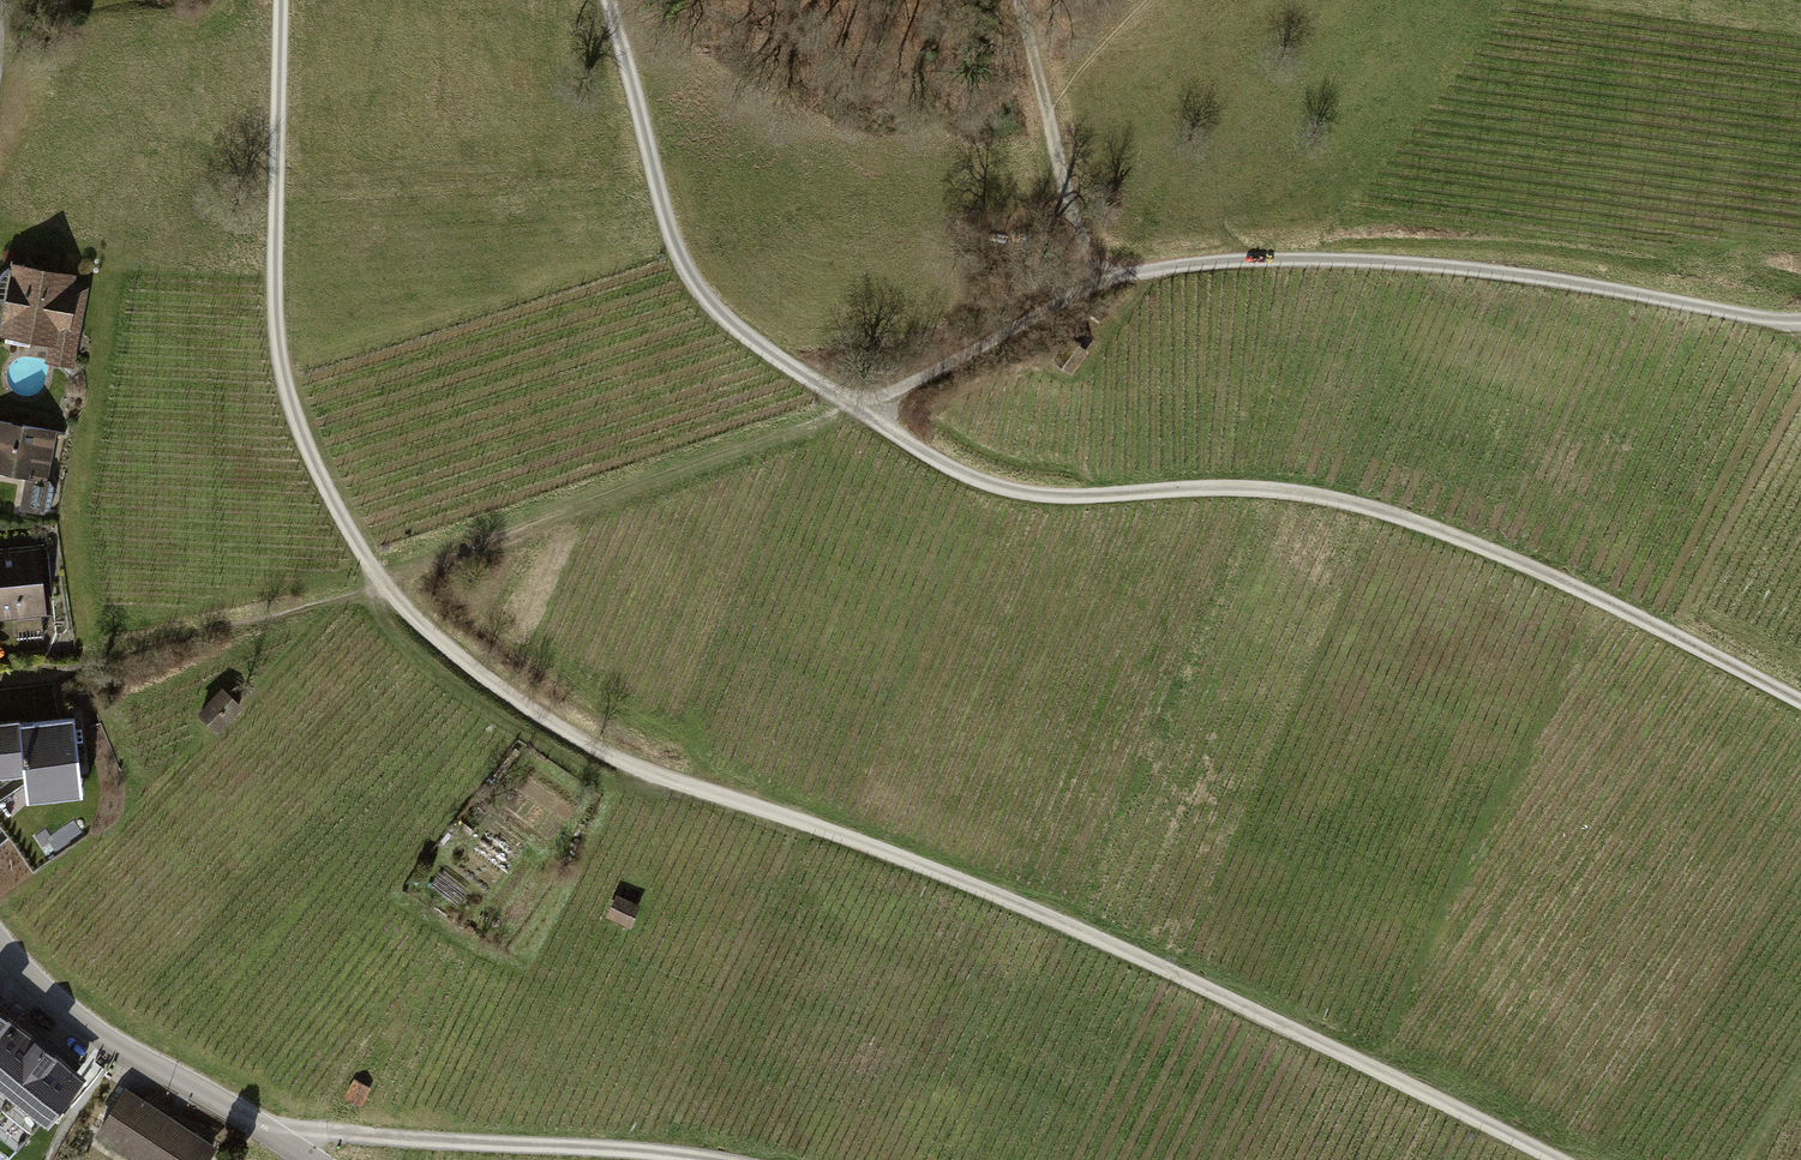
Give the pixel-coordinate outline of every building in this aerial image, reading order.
[(13,270),(0,346),(70,358),(82,281),(13,270)] [(0,426),(0,477),(50,487),(60,438),(0,426)] [(0,555),(0,622),(46,618),(41,552),(0,555)] [(243,707),(225,690),(201,715),(220,732),(243,707)] [(0,729),(0,790),(83,783),(78,723),(0,729)] [(647,916),(623,907),(615,928),(639,937),(647,916)] [(0,1004),(0,1149),(7,1154),(84,1072),(0,1004)] [(376,1096),(357,1088),(347,1110),(367,1118),(376,1096)] [(125,1093),(94,1143),(121,1159),(212,1159),(218,1151),(125,1093)]
